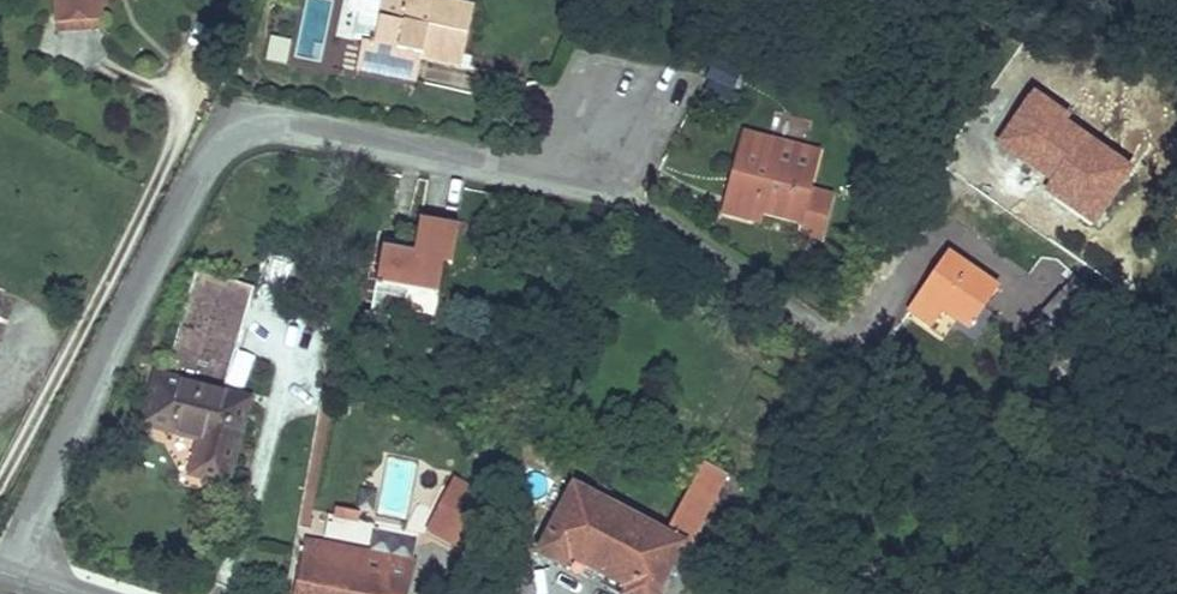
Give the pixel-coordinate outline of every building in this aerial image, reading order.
[(56,21),(101,19),(100,0),(55,0),(56,21)] [(362,43),(374,45),(383,0),(349,0),(348,6),(352,12),(359,14),(354,41),(362,43)] [(415,82),(421,57),(423,46),(463,55),(473,8),(436,0),(383,0),(374,45),(362,43),(357,70),(415,82)] [(421,57),(460,65),(463,55),(423,46),(421,57)] [(715,59),(706,78),(733,92),(742,72),(715,59)] [(699,101),(726,114),(736,95),(709,81),(699,101)] [(797,231),(820,237),(831,196),(808,190),(817,154),(744,135),(734,174),(737,174),(732,194),(729,193),(724,212),(758,221),(761,212),(799,222),(797,231)] [(734,174),(729,193),(732,194),(737,174),(734,174)] [(382,251),(369,317),(403,323),(405,312),(408,291),(437,297),(443,265),(451,266),(458,226),(420,219),(415,245),(413,257),(382,251)] [(533,243),(556,249),(557,244),(534,239),(533,243)] [(382,251),(413,257),(415,245),(384,240),(382,251)] [(265,253),(253,299),(282,307),(294,261),(265,253)] [(943,311),(968,328),(996,289),(948,255),(921,295),(943,311)] [(202,439),(192,473),(225,482),(247,402),(222,395),(253,288),(196,271),(164,379),(157,377),(145,423),(202,439)] [(405,312),(433,317),(437,297),(408,291),(405,312)] [(1047,343),(1056,352),(1074,333),(1086,319),(1087,319),(1061,294),(1030,327),(1047,343)] [(908,312),(931,328),(943,311),(921,295),(908,312)] [(617,593),(656,593),(682,545),(688,548),(726,475),(702,462),(664,534),(605,503),(591,496),(573,486),(538,553),(617,593)] [(426,530),(462,548),(488,498),(453,480),(426,530)] [(591,496),(605,503),(611,492),(597,484),(591,496)] [(334,516),(358,521),(360,513),(335,508),(334,516)] [(330,540),(394,553),(397,536),(333,522),(330,540)] [(414,563),(305,542),(296,593),(406,593),(414,563)]
